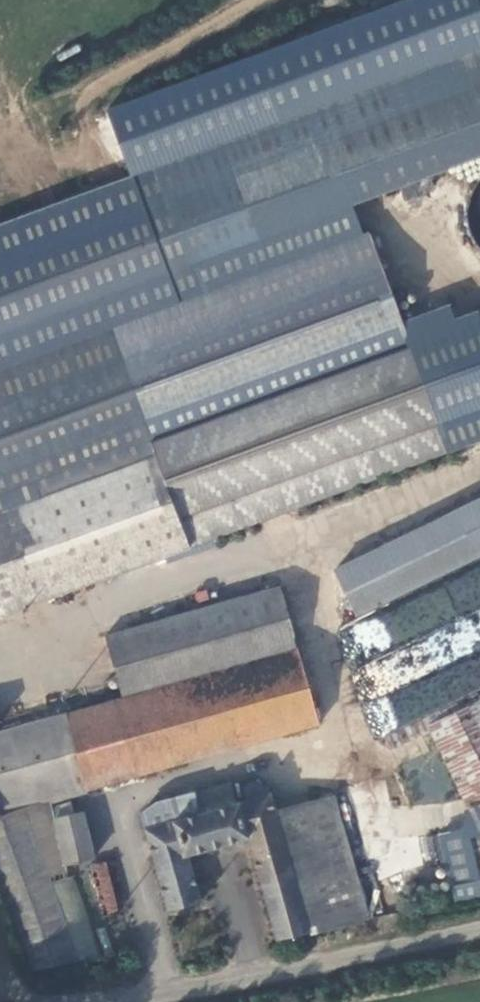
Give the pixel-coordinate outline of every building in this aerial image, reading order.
[(133,173),(181,303),(364,236),(353,203),(479,157),(479,11),(476,0),(404,0),(110,107),(133,173)] [(109,329),(181,303),(133,173),(0,223),(0,369),(109,329)] [(479,241),(479,182),(461,189),(479,241)] [(179,518),(277,482),(287,510),(451,450),(409,337),(371,233),(364,236),(181,303),(109,329),(155,455),(179,518)] [(409,337),(451,450),(479,439),(479,317),(478,312),(409,337)] [(155,455),(109,329),(0,369),(0,511),(155,455)] [(189,546),(179,518),(155,455),(0,511),(0,616),(189,546)] [(189,546),(287,510),(277,482),(179,518),(189,546)] [(479,553),(479,500),(335,570),(356,614),(479,553)] [(106,635),(123,696),(161,686),(298,647),(280,585),(106,635)] [(184,763),(320,724),(298,647),(161,686),(184,763)] [(184,763),(161,686),(123,696),(0,732),(0,815),(184,763)] [(479,805),(479,698),(477,693),(386,735),(391,749),(431,730),(470,810),(479,805)] [(369,919),(335,796),(275,809),(271,793),(262,795),(263,791),(262,789),(261,786),(256,783),(252,783),(249,785),(247,786),(245,791),(246,794),(247,797),(249,798),(237,802),(231,781),(157,803),(142,814),(170,909),(200,900),(187,854),(250,836),(261,875),(269,901),(272,913),(257,918),(263,942),(369,919)] [(94,857),(84,812),(55,818),(66,863),(94,857)] [(466,827),(477,880),(479,879),(479,824),(466,827)] [(90,865),(107,930),(109,930),(122,926),(105,861),(90,865)] [(250,907),(269,901),(261,875),(243,880),(250,907)] [(136,938),(133,924),(122,926),(109,930),(112,944),(136,938)] [(102,957),(113,953),(104,928),(93,932),(102,957)]
